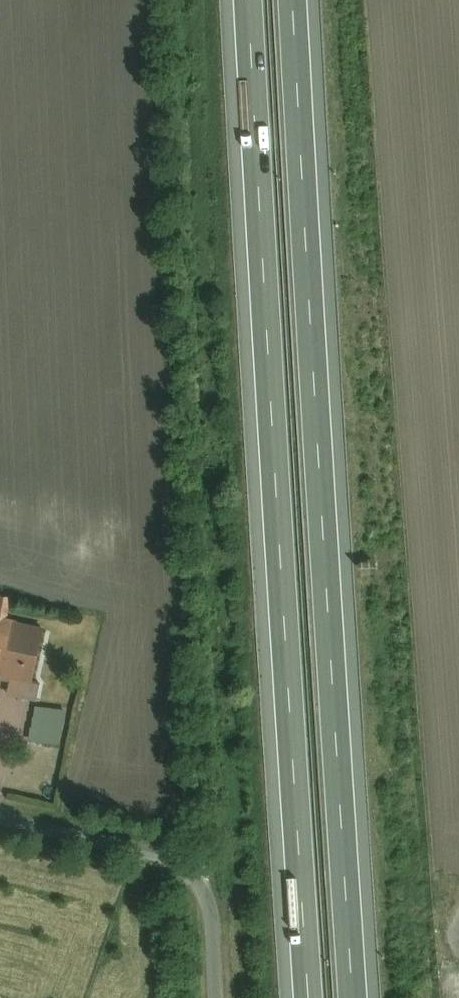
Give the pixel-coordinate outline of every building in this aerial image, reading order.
[(7,685),(4,702),(38,709),(42,686),(36,685),(46,630),(7,623),(11,602),(0,600),(0,683),(7,685)]
